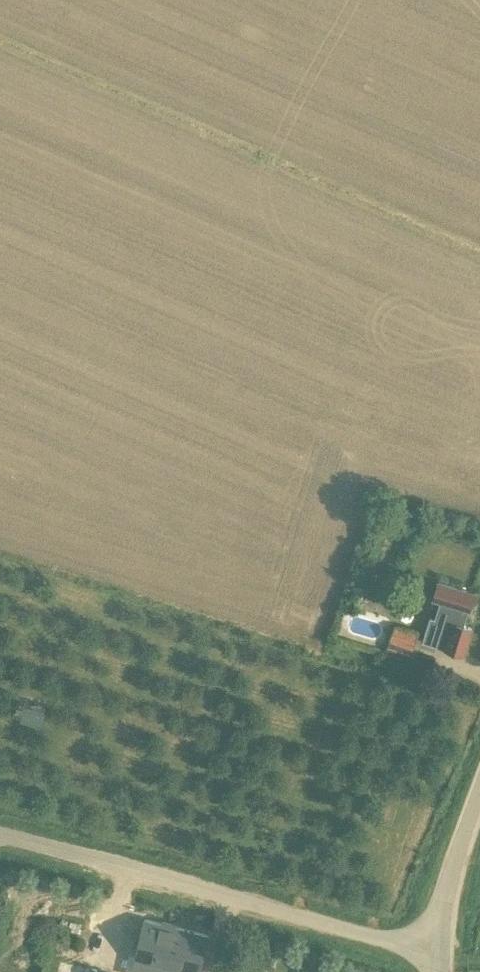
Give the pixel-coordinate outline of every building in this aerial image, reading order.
[(430,616),(423,641),(464,654),(473,626),(464,623),(468,610),(470,610),(476,592),(437,579),(431,599),(439,601),(434,617),(430,616)] [(394,625),(390,639),(414,646),(418,632),(394,625)] [(134,971),(136,971),(194,971),(194,970),(199,971),(208,935),(173,926),(173,927),(166,926),(166,924),(144,918),(135,955),(138,956),(134,971)]
